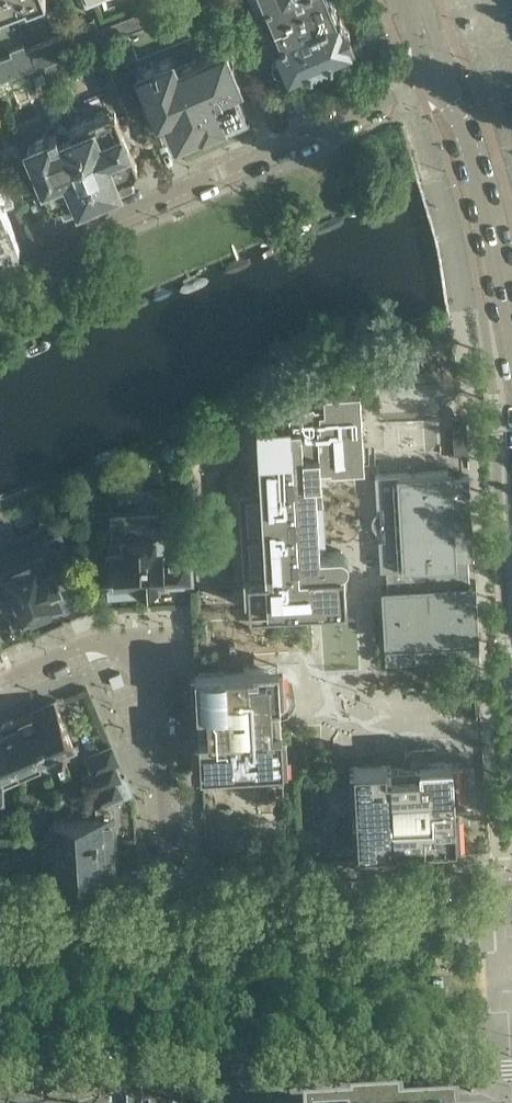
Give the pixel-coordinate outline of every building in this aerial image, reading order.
[(11,0),(0,0),(0,13),(14,8),(11,0)] [(14,8),(32,1),(35,10),(47,5),(45,0),(11,0),(14,8)] [(333,0),(267,0),(256,5),(264,24),(275,19),(282,36),(338,12),(333,0)] [(354,45),(350,34),(350,30),(348,25),(344,22),(340,11),(338,12),(282,36),(273,39),(276,46),(270,48),(274,57),(272,63),(275,71),(281,73),(286,71),(287,74),(309,64),(310,68),(314,66),(321,67),(326,64),(330,60),(334,58),(333,54),(354,45)] [(102,39),(94,18),(80,23),(83,30),(88,44),(102,39)] [(256,47),(247,27),(238,30),(247,50),(256,47)] [(89,47),(88,44),(83,30),(31,50),(38,68),(45,64),(71,54),(89,47)] [(235,88),(242,85),(233,65),(234,64),(233,63),(234,63),(234,57),(232,51),(228,48),(227,48),(226,47),(225,45),(178,64),(205,127),(225,118),(226,121),(228,120),(228,121),(234,124),(240,121),(243,115),(242,114),(244,114),(243,111),(245,110),(235,88)] [(78,68),(71,54),(45,64),(50,76),(51,79),(53,78),(55,82),(76,73),(75,69),(78,68)] [(205,127),(178,64),(178,65),(173,54),(137,69),(148,93),(144,95),(145,97),(144,98),(145,99),(144,99),(144,105),(147,111),(151,115),(151,114),(152,116),(153,115),(156,124),(162,122),(164,126),(170,124),(177,139),(182,137),(183,140),(184,139),(185,140),(190,141),(197,138),(200,134),(199,133),(201,132),(200,129),(205,127)] [(50,76),(45,64),(38,68),(28,72),(33,83),(50,76)] [(0,100),(0,123),(8,120),(0,100)] [(138,164),(115,111),(109,108),(69,125),(99,196),(135,181),(131,172),(135,170),(138,164)] [(99,196),(69,125),(69,124),(63,119),(57,122),(56,129),(48,132),(49,134),(31,142),(28,148),(51,201),(56,203),(60,201),(64,210),(99,196)] [(7,199),(8,198),(0,179),(0,202),(7,199)] [(320,497),(321,496),(322,494),(322,492),(322,491),(322,482),(321,482),(321,477),(322,477),(321,464),(329,463),(331,463),(331,465),(359,464),(359,456),(364,455),(362,433),(363,433),(362,422),(360,394),(352,395),(352,390),(330,391),(318,391),(320,411),(295,412),(295,413),(290,413),(290,418),(263,420),(258,420),(262,490),(245,492),(240,492),(244,574),(246,602),(250,602),(250,608),(347,602),(344,568),(341,568),(341,567),(344,566),(346,565),(347,564),(348,562),(349,560),(349,559),(349,558),(349,557),(349,556),(348,554),(347,552),(345,550),(343,550),(341,549),(340,549),(319,551),(316,499),(317,499),(319,498),(320,497)] [(468,452),(467,427),(463,427),(453,428),(454,453),(461,453),(468,452)] [(475,557),(470,475),(452,476),(452,470),(375,474),(377,510),(376,512),(375,513),(374,515),(373,516),(372,519),(372,521),(372,522),(372,524),(372,525),(373,527),(374,528),(376,530),(377,532),(379,533),(381,569),(387,569),(469,563),(469,558),(475,557)] [(0,514),(0,627),(7,645),(88,611),(75,579),(80,577),(61,531),(56,533),(41,497),(0,514)] [(192,583),(190,555),(164,556),(164,536),(166,535),(166,533),(120,535),(121,538),(123,538),(123,546),(112,547),(112,545),(108,545),(111,588),(114,588),(120,590),(126,590),(132,587),(192,583)] [(481,656),(476,580),(470,580),(469,563),(387,569),(388,585),(382,585),(386,662),(422,660),(424,662),(426,663),(427,664),(430,665),(432,665),(434,665),(437,665),(437,664),(440,663),(442,661),(443,660),(444,659),(481,656)] [(281,727),(280,707),(281,706),(281,697),(285,697),(283,664),(250,666),(196,669),(201,772),(285,767),(282,727),(281,727)] [(55,700),(0,723),(0,726),(20,775),(42,766),(40,761),(62,752),(62,755),(76,749),(55,700)] [(0,726),(0,794),(2,794),(2,783),(20,775),(0,726)] [(119,761),(112,745),(87,755),(94,770),(114,762),(115,763),(119,761)] [(456,808),(455,791),(459,790),(457,757),(452,758),(452,759),(451,759),(425,760),(423,759),(421,759),(350,764),(352,795),(356,795),(356,796),(366,795),(366,800),(364,800),(365,808),(357,808),(358,813),(353,813),(355,847),(395,845),(395,844),(421,842),(421,843),(461,841),(460,808),(456,808)] [(121,777),(115,763),(114,762),(94,770),(86,774),(93,789),(121,777)] [(116,851),(113,805),(111,799),(131,791),(125,775),(121,777),(93,789),(99,804),(100,814),(90,815),(90,808),(71,809),(72,816),(53,817),(54,833),(48,834),(42,841),(42,854),(50,860),(56,860),(56,876),(108,874),(106,852),(116,851)]
